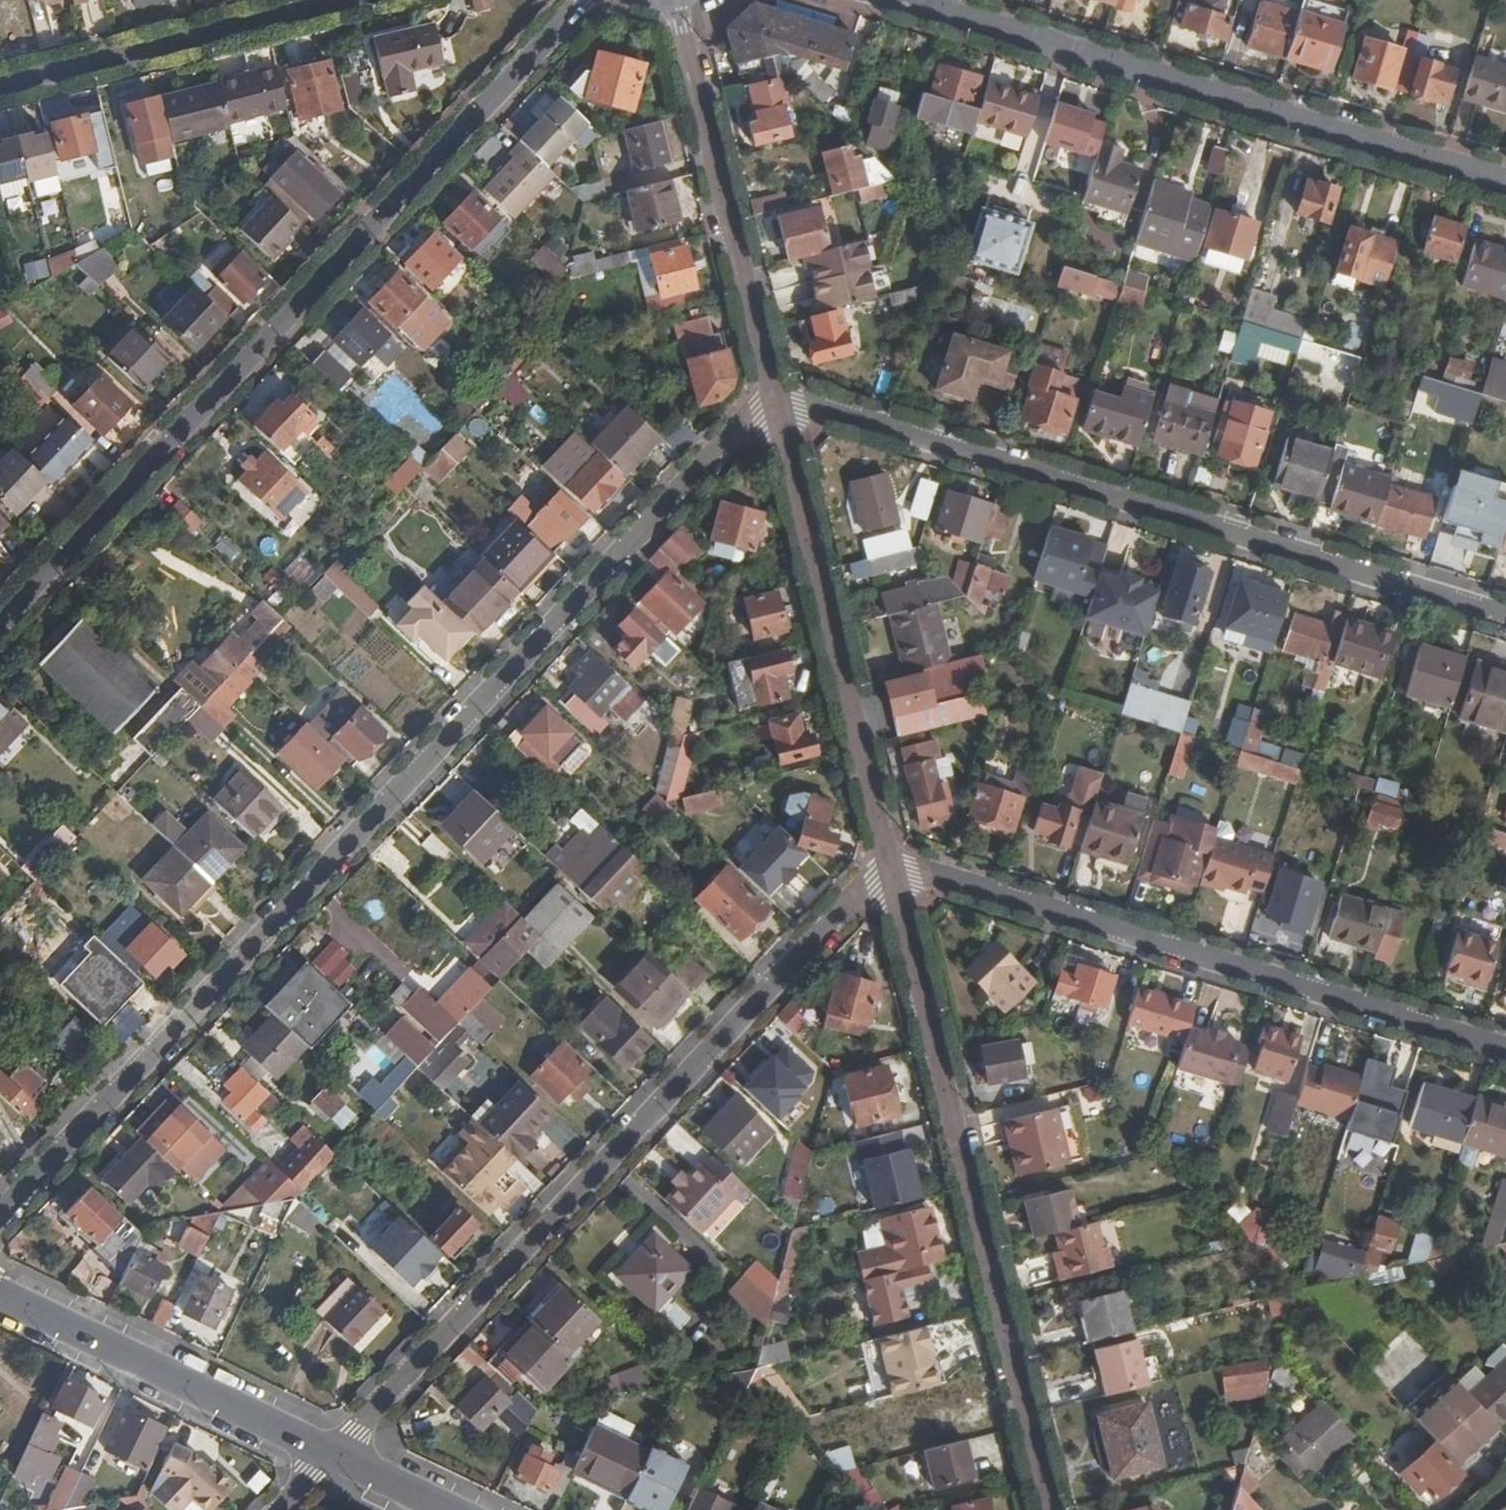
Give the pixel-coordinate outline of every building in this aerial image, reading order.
[(474,13),(497,7),(495,0),(470,0),(474,13)] [(1112,6),(1131,12),(1135,0),(1114,0),(1112,6)] [(1232,19),(1217,14),(1221,0),(1177,0),(1169,25),(1225,42),(1232,19)] [(1315,0),(1301,0),(1298,11),(1344,25),(1348,11),(1315,0)] [(1284,58),(1297,13),(1260,2),(1246,47),(1284,58)] [(796,17),(754,4),(741,17),(728,30),(738,74),(808,57),(845,69),(855,35),(796,17)] [(1284,58),(1284,59),(1329,72),(1344,25),(1298,11),(1297,13),(1284,58)] [(376,51),(381,71),(383,77),(384,77),(389,97),(415,91),(410,70),(444,62),(434,24),(373,40),(376,51)] [(1430,38),(1417,34),(1410,56),(1423,61),(1430,38)] [(1352,77),(1400,92),(1402,93),(1411,64),(1408,63),(1398,60),(1401,50),(1364,38),(1352,77)] [(375,72),(381,71),(376,51),(370,52),(375,72)] [(644,64),(597,52),(592,73),(583,71),(569,87),(580,97),(633,110),(644,64)] [(1423,61),(1410,56),(1408,63),(1411,64),(1402,93),(1429,101),(1431,96),(1446,101),(1455,71),(1423,61)] [(1461,96),(1504,109),(1505,109),(1505,67),(1473,57),(1461,96)] [(306,58),(285,64),(299,120),(342,108),(330,60),(308,65),(306,58)] [(981,77),(939,64),(931,95),(922,92),(915,116),(972,133),(979,110),(972,108),(981,77)] [(277,68),(220,83),(229,121),(287,107),(277,68)] [(801,79),(823,102),(833,93),(810,70),(801,79)] [(343,79),(350,103),(361,100),(354,75),(343,79)] [(789,136),(775,78),(749,84),(759,124),(751,126),(755,144),(789,136)] [(220,83),(161,97),(172,140),(230,126),(229,121),(220,83)] [(749,84),(741,86),(751,126),(759,124),(749,84)] [(1444,106),(1446,101),(1431,96),(1429,101),(1444,106)] [(165,134),(156,97),(127,104),(136,141),(165,134)] [(561,97),(519,142),(546,167),(588,122),(561,97)] [(887,137),(890,126),(896,108),(874,101),(867,121),(873,123),(867,143),(891,151),(894,140),(887,137)] [(848,129),(853,110),(835,104),(832,113),(848,129)] [(86,115),(52,124),(61,159),(95,150),(86,115)] [(669,163),(659,121),(624,130),(634,172),(669,163)] [(898,128),(890,126),(887,137),(894,140),(898,128)] [(47,133),(46,129),(30,133),(32,137),(47,133)] [(5,182),(25,177),(27,181),(57,174),(47,133),(32,137),(30,133),(3,140),(4,144),(0,145),(0,183),(5,182)] [(826,152),(844,148),(842,139),(824,144),(826,152)] [(513,156),(483,189),(513,217),(554,173),(546,167),(519,142),(509,153),(513,156)] [(1122,149),(1100,142),(1083,199),(1129,214),(1141,171),(1117,164),(1122,149)] [(270,177),(261,186),(270,195),(297,220),(301,223),(310,214),(316,220),(341,194),(287,144),(262,170),(270,177)] [(1221,176),(1229,151),(1214,146),(1206,172),(1221,176)] [(834,195),(895,179),(873,156),(855,161),(859,176),(855,177),(851,163),(848,163),(844,148),(826,152),(823,153),(834,195)] [(57,174),(27,181),(28,185),(30,197),(60,190),(57,174)] [(28,185),(25,177),(5,182),(8,196),(22,193),(21,187),(28,185)] [(591,182),(586,202),(606,196),(602,180),(591,182)] [(679,221),(669,180),(626,192),(636,232),(679,221)] [(1337,189),(1306,180),(1296,213),(1327,222),(1337,189)] [(1192,193),(1153,181),(1135,241),(1196,261),(1212,207),(1190,200),(1192,193)] [(779,192),(750,199),(754,215),(784,207),(779,192)] [(498,218),(472,193),(444,223),(470,247),(498,218)] [(981,210),(966,257),(1001,267),(1016,272),(1030,225),(1026,224),(1031,207),(990,193),(985,211),(981,210)] [(297,220),(270,195),(237,230),(268,259),(283,244),(278,239),(284,233),(297,220)] [(817,208),(778,218),(788,259),(802,256),(828,249),(817,208)] [(1258,223),(1216,210),(1205,247),(1247,259),(1258,223)] [(1457,261),(1467,228),(1435,218),(1432,229),(1424,226),(1421,238),(1428,240),(1425,251),(1457,261)] [(1384,287),(1397,243),(1349,229),(1335,273),(1384,287)] [(278,239),(283,244),(289,238),(284,233),(278,239)] [(460,257),(434,233),(417,251),(412,247),(401,259),(431,288),(460,257)] [(1505,250),(1505,245),(1476,237),(1475,243),(1505,252),(1505,250)] [(650,303),(652,311),(688,302),(685,291),(696,288),(685,246),(683,246),(681,239),(646,248),(659,301),(650,303)] [(811,268),(814,282),(868,269),(870,268),(863,241),(828,249),(802,256),(805,270),(811,268)] [(243,251),(235,243),(210,270),(218,277),(243,251)] [(1505,252),(1475,243),(1461,287),(1505,301),(1505,250),(1505,252)] [(560,285),(566,266),(542,244),(531,257),(560,285)] [(77,261),(75,263),(97,284),(118,268),(101,247),(77,261)] [(242,301),(268,275),(243,251),(218,277),(217,278),(242,301)] [(629,252),(568,267),(572,279),(632,263),(629,252)] [(72,253),(47,258),(51,273),(75,268),(72,253)] [(1001,267),(966,257),(960,277),(977,283),(980,273),(998,279),(1001,267)] [(27,281),(49,277),(46,259),(23,263),(27,281)] [(1098,277),(1062,266),(1057,283),(1093,293),(1098,277)] [(196,269),(187,279),(195,287),(225,316),(227,317),(238,305),(216,285),(214,286),(196,269)] [(810,300),(813,314),(875,297),(868,269),(814,282),(812,283),(816,299),(810,300)] [(1126,270),(1122,284),(1144,291),(1148,276),(1126,270)] [(421,297),(397,273),(369,303),(394,326),(396,324),(408,311),(421,297)] [(921,285),(888,294),(891,305),(922,297),(924,291),(925,284),(921,285)] [(936,287),(925,284),(924,291),(922,297),(918,309),(929,312),(936,287)] [(1144,291),(1122,284),(1117,301),(1139,308),(1144,291)] [(225,316),(195,287),(163,321),(193,350),(225,316)] [(1275,297),(1251,290),(1242,320),(1302,339),(1307,321),(1271,311),(1275,297)] [(0,309),(0,330),(13,323),(4,306),(0,309)] [(387,335),(361,310),(333,340),(335,341),(358,361),(360,363),(371,351),(385,365),(401,349),(387,335)] [(408,311),(396,324),(404,331),(416,318),(408,311)] [(842,324),(839,311),(802,320),(814,363),(850,353),(842,324)] [(707,315),(677,323),(698,405),(719,400),(731,388),(734,373),(722,328),(711,331),(707,315)] [(857,320),(842,324),(850,353),(847,354),(850,363),(867,359),(870,353),(863,324),(857,320)] [(1302,339),(1242,320),(1232,353),(1256,361),(1261,344),(1297,355),(1302,339)] [(167,358),(133,326),(108,355),(141,386),(167,358)] [(1008,353),(954,335),(936,388),(970,401),(979,377),(998,383),(997,386),(1012,391),(1021,362),(1007,358),(1008,353)] [(1363,357),(1302,339),(1297,355),(1302,357),(1298,372),(1353,388),(1363,357)] [(325,352),(348,372),(358,361),(335,341),(325,352)] [(324,351),(312,363),(338,388),(350,375),(325,352),(324,351)] [(1449,359),(1442,382),(1466,389),(1475,361),(1464,358),(1463,364),(1449,359)] [(34,364),(25,375),(48,396),(58,385),(34,364)] [(1060,372),(1033,364),(1027,384),(1030,386),(1021,418),(1065,431),(1075,400),(1054,392),(1060,372)] [(511,373),(495,393),(517,410),(532,390),(511,373)] [(131,402),(102,375),(73,407),(102,433),(131,402)] [(1482,394),(1505,402),(1505,386),(1486,380),(1482,394)] [(1152,439),(1201,455),(1213,414),(1185,406),(1189,391),(1168,386),(1152,439)] [(1083,429),(1139,446),(1154,398),(1123,388),(1119,401),(1095,393),(1083,429)] [(277,399),(253,425),(294,463),(315,440),(306,432),(317,420),(291,394),(282,404),(277,399)] [(1255,464),(1270,415),(1232,403),(1217,453),(1255,464)] [(626,404),(590,443),(597,450),(611,463),(624,475),(660,437),(626,404)] [(45,479),(54,487),(95,441),(64,413),(51,427),(57,433),(44,448),(38,442),(23,458),(45,479)] [(51,427),(38,442),(44,448),(57,433),(51,427)] [(455,434),(441,449),(456,463),(470,448),(455,434)] [(1319,500),(1334,451),(1288,436),(1273,486),(1319,500)] [(1319,500),(1317,506),(1376,524),(1377,523),(1389,484),(1390,478),(1346,464),(1351,446),(1337,442),(1334,451),(1319,500)] [(13,449),(0,463),(0,500),(9,509),(25,490),(31,495),(45,479),(23,458),(13,449)] [(423,467),(422,469),(437,482),(456,463),(441,449),(423,467)] [(611,463),(597,450),(565,485),(592,509),(621,478),(608,466),(611,463)] [(304,492),(262,453),(237,480),(279,519),(304,492)] [(405,478),(410,482),(422,469),(423,467),(409,454),(402,461),(412,471),(405,478)] [(1505,523),(1505,486),(1455,471),(1440,521),(1451,525),(1448,535),(1498,550),(1505,523)] [(886,474),(857,481),(863,504),(856,506),(862,531),(899,522),(886,474)] [(927,521),(940,482),(924,477),(911,516),(927,521)] [(863,504),(857,481),(850,483),(856,506),(863,504)] [(1438,498),(1389,484),(1377,523),(1425,538),(1438,498)] [(415,495),(406,486),(395,498),(404,506),(415,495)] [(1001,530),(1014,490),(999,486),(993,505),(987,526),(1001,530)] [(518,496),(506,509),(516,518),(524,526),(552,553),(586,517),(573,505),(575,503),(560,488),(536,514),(518,496)] [(25,490),(9,509),(13,513),(31,495),(25,490)] [(977,557),(987,526),(993,505),(947,492),(936,529),(970,539),(963,560),(959,559),(952,583),(965,596),(977,557)] [(404,506),(395,498),(364,530),(374,538),(404,506)] [(178,499),(166,511),(190,532),(201,520),(178,499)] [(763,513),(720,501),(711,538),(754,550),(763,513)] [(516,518),(480,557),(483,559),(512,587),(517,591),(552,553),(524,526),(516,518)] [(678,525),(668,535),(657,548),(674,563),(680,568),(700,546),(678,525)] [(1098,574),(1106,547),(1091,543),(1093,540),(1050,527),(1033,580),(1091,597),(1098,574)] [(914,548),(917,547),(916,541),(910,543),(907,529),(884,535),(885,539),(864,544),(868,559),(914,548)] [(657,548),(646,560),(660,571),(655,576),(659,580),(640,600),(642,602),(673,632),(701,601),(693,594),(699,587),(680,568),(674,563),(657,548)] [(917,563),(914,548),(868,559),(872,574),(872,575),(894,570),(894,568),(917,563)] [(552,553),(517,591),(520,595),(557,556),(552,553)] [(965,596),(957,599),(977,619),(982,614),(985,617),(988,606),(981,603),(994,563),(977,557),(965,596)] [(441,602),(471,631),(475,633),(502,606),(497,602),(512,587),(483,559),(441,602)] [(868,559),(847,564),(851,580),(872,574),(868,559)] [(1166,601),(1178,564),(1173,562),(1162,600),(1166,601)] [(1208,573),(1178,564),(1166,601),(1162,615),(1192,624),(1208,573)] [(335,586),(337,588),(374,624),(385,612),(346,574),(335,586)] [(1091,597),(1085,617),(1145,635),(1158,592),(1133,584),(1134,580),(1115,574),(1114,579),(1098,574),(1091,597)] [(880,593),(886,616),(896,613),(902,612),(943,602),(957,599),(965,596),(952,583),(946,576),(904,584),(905,587),(892,589),(880,593)] [(742,585),(745,595),(773,588),(770,577),(742,585)] [(335,586),(326,578),(314,590),(325,600),(337,588),(335,586)] [(1274,642),(1288,595),(1281,594),(1283,587),(1263,582),(1261,587),(1239,581),(1226,628),(1274,642)] [(441,602),(422,584),(405,602),(411,608),(395,623),(412,640),(418,634),(444,659),(471,631),(441,602)] [(517,591),(512,587),(497,602),(502,606),(517,591)] [(745,595),(742,596),(752,638),(785,630),(774,588),(773,588),(745,595)] [(179,687),(199,705),(217,686),(240,662),(281,617),(262,599),(249,613),(256,619),(236,642),(229,635),(197,669),(190,662),(173,681),(179,687)] [(642,602),(635,609),(667,639),(673,632),(642,602)] [(916,670),(922,668),(957,660),(943,602),(902,612),(909,639),(903,641),(907,657),(913,656),(916,670)] [(635,609),(634,607),(618,625),(629,635),(616,650),(634,667),(648,652),(662,665),(677,648),(667,639),(635,609)] [(1347,619),(1348,615),(1332,610),(1328,624),(1326,633),(1292,623),(1283,649),(1301,654),(1321,661),(1319,667),(1317,673),(1321,674),(1319,683),(1316,682),(1310,700),(1321,703),(1333,663),(1347,619)] [(896,613),(903,641),(909,639),(902,612),(896,613)] [(1326,633),(1328,624),(1294,614),(1292,623),(1326,633)] [(157,686),(81,616),(39,662),(115,732),(157,686)] [(291,627),(281,617),(240,662),(248,669),(257,659),(259,661),(291,627)] [(1395,633),(1347,619),(1333,663),(1382,677),(1395,633)] [(1222,638),(1270,652),(1274,642),(1226,628),(1222,638)] [(1450,707),(1467,655),(1450,650),(1449,655),(1420,646),(1419,650),(1411,674),(1405,693),(1450,707)] [(568,670),(577,678),(597,655),(589,647),(568,670)] [(1411,674),(1419,650),(1410,647),(1403,672),(1411,674)] [(746,661),(745,656),(728,661),(739,705),(756,700),(757,704),(788,696),(782,673),(791,670),(785,651),(746,661)] [(989,690),(981,654),(957,660),(922,668),(924,675),(885,684),(893,716),(976,695),(975,693),(989,690)] [(1300,661),(1319,667),(1321,661),(1301,654),(1300,661)] [(573,693),(562,705),(594,735),(603,724),(596,717),(607,705),(624,720),(643,698),(597,655),(577,678),(576,678),(567,688),(573,693)] [(1501,672),(1502,669),(1477,661),(1459,717),(1505,732),(1505,673),(1501,672)] [(240,662),(217,686),(199,705),(214,720),(222,728),(234,715),(226,707),(256,676),(248,669),(240,662)] [(1120,715),(1181,733),(1190,704),(1130,685),(1120,715)] [(199,705),(179,687),(132,738),(152,756),(158,748),(186,719),(199,705)] [(573,693),(567,688),(556,700),(562,705),(573,693)] [(327,743),(351,765),(382,731),(339,690),(307,724),(308,725),(327,743)] [(899,737),(982,717),(976,695),(893,716),(899,737)] [(669,721),(674,726),(682,733),(684,724),(690,701),(676,696),(669,721)] [(25,724),(0,701),(0,752),(25,724)] [(534,715),(519,732),(527,739),(518,749),(551,779),(560,769),(547,757),(570,731),(540,702),(531,711),(534,715)] [(214,720),(199,705),(186,719),(210,741),(222,728),(214,720)] [(1240,751),(1274,762),(1279,749),(1260,743),(1265,726),(1263,726),(1267,714),(1253,709),(1240,751)] [(797,713),(769,720),(779,762),(815,753),(811,735),(803,736),(797,713)] [(682,733),(681,737),(707,730),(705,719),(684,724),(682,733)] [(327,743),(308,725),(282,752),(315,784),(338,760),(323,747),(327,743)] [(657,793),(664,801),(681,737),(682,733),(674,726),(654,790),(657,793)] [(1180,783),(1194,737),(1181,733),(1167,779),(1180,783)] [(938,786),(933,761),(939,760),(934,743),(901,751),(920,827),(947,821),(942,797),(948,795),(945,784),(938,786)] [(241,769),(212,800),(252,837),(281,806),(241,769)] [(1067,840),(1080,844),(1089,814),(1094,800),(1101,776),(1079,769),(1072,794),(1065,798),(1056,795),(1053,809),(1041,806),(1033,830),(1042,833),(1049,835),(1047,840),(1065,846),(1067,840)] [(1375,781),(1364,778),(1361,788),(1373,792),(1375,781)] [(1375,781),(1373,792),(1389,797),(1392,784),(1376,779),(1375,781)] [(969,817),(1013,830),(1023,799),(979,785),(969,817)] [(953,800),(961,803),(965,790),(956,787),(953,800)] [(718,788),(681,797),(684,810),(700,807),(721,801),(718,788)] [(512,827),(472,790),(441,823),(481,861),(512,827)] [(642,809),(649,816),(652,813),(664,801),(657,793),(642,809)] [(832,803),(811,796),(796,843),(829,853),(835,835),(823,831),(832,803)] [(1142,815),(1094,800),(1089,814),(1080,844),(1078,850),(1096,856),(1098,848),(1129,857),(1142,815)] [(664,801),(652,813),(660,821),(672,807),(665,801),(664,801)] [(1400,811),(1374,803),(1369,821),(1394,829),(1400,811)] [(680,815),(701,835),(715,820),(700,807),(684,810),(680,815)] [(206,813),(174,847),(210,881),(243,846),(206,813)] [(1165,839),(1149,835),(1136,877),(1149,882),(1153,871),(1155,872),(1192,884),(1193,884),(1202,851),(1210,828),(1171,816),(1165,839)] [(1010,838),(1013,830),(969,817),(967,824),(1010,838)] [(1229,824),(1218,821),(1216,830),(1214,837),(1230,842),(1233,832),(1229,824)] [(621,846),(598,824),(586,837),(580,832),(562,851),(554,843),(542,856),(556,868),(580,890),(621,846)] [(776,824),(736,867),(764,893),(778,878),(779,879),(791,866),(790,866),(804,851),(796,843),(776,824)] [(525,825),(518,833),(532,846),(539,838),(525,825)] [(1216,830),(1210,828),(1202,851),(1209,853),(1214,837),(1216,830)] [(1491,830),(1486,842),(1505,848),(1505,835),(1491,830)] [(451,853),(431,834),(421,845),(442,863),(451,853)] [(1262,893),(1274,856),(1230,842),(1214,837),(1209,853),(1200,880),(1229,888),(1246,894),(1247,888),(1262,893)] [(174,847),(172,845),(140,878),(185,919),(216,887),(210,881),(174,847)] [(621,846),(580,890),(606,915),(616,904),(613,901),(635,877),(632,874),(641,864),(621,846)] [(1098,848),(1096,856),(1126,865),(1129,857),(1098,848)] [(772,911),(724,866),(694,898),(739,939),(750,925),(756,929),(772,911)] [(1192,884),(1155,872),(1152,881),(1189,892),(1192,884)] [(613,901),(616,904),(620,908),(642,883),(635,877),(613,901)] [(1317,891),(1279,879),(1267,917),(1306,928),(1317,891)] [(1229,888),(1200,880),(1199,886),(1227,894),(1229,888)] [(523,919),(539,934),(558,952),(590,916),(556,884),(523,919)] [(1376,951),(1389,910),(1342,896),(1330,937),(1376,951)] [(7,938),(24,955),(36,942),(50,926),(60,916),(43,900),(7,938)] [(462,943),(491,971),(499,978),(539,934),(523,919),(503,900),(468,938),(462,943)] [(1376,951),(1374,957),(1391,962),(1405,915),(1389,910),(1376,951)] [(182,954),(150,924),(126,949),(153,975),(167,960),(172,965),(182,954)] [(50,926),(36,942),(44,950),(59,934),(50,926)] [(1500,946),(1457,933),(1445,969),(1466,975),(1463,982),(1486,989),(1500,946)] [(326,939),(306,960),(323,976),(343,955),(326,939)] [(1032,981),(994,942),(965,969),(1003,1010),(1032,981)] [(664,969),(688,991),(705,973),(681,951),(664,969)] [(656,1026),(688,991),(664,969),(646,952),(613,987),(656,1026)] [(1083,957),(1064,952),(1052,992),(1080,1000),(1078,1007),(1094,1012),(1096,1005),(1105,1007),(1114,977),(1080,967),(1083,957)] [(305,962),(295,973),(298,975),(309,965),(305,962)] [(295,973),(264,1006),(273,1014),(303,1043),(315,1030),(319,1034),(335,1017),(331,1013),(344,998),(309,965),(298,975),(295,973)] [(400,1017),(383,1035),(416,1066),(457,1022),(460,1019),(470,1009),(490,987),(470,968),(438,1003),(421,987),(415,994),(403,1008),(421,1023),(415,1030),(400,1017)] [(854,972),(840,968),(825,1024),(863,1033),(876,985),(852,977),(854,972)] [(404,984),(392,997),(403,1008),(415,994),(404,984)] [(1195,1005),(1139,988),(1128,1023),(1184,1040),(1188,1026),(1190,1021),(1195,1005)] [(796,994),(775,1017),(784,1026),(806,1003),(796,994)] [(651,1039),(605,996),(578,1024),(624,1067),(651,1039)] [(331,1013),(335,1017),(349,1002),(344,998),(331,1013)] [(470,1009),(460,1019),(457,1022),(461,1025),(481,1044),(493,1031),(470,1009)] [(303,1043),(273,1014),(241,1047),(249,1055),(270,1074),(273,1078),(305,1044),(303,1043)] [(87,1032),(73,1019),(52,1040),(66,1053),(87,1032)] [(1205,1025),(1190,1021),(1188,1026),(1203,1031),(1205,1025)] [(474,1052),(481,1044),(461,1025),(453,1033),(474,1052)] [(1184,1040),(1176,1066),(1226,1080),(1237,1041),(1220,1036),(1221,1030),(1205,1025),(1203,1031),(1188,1026),(1184,1040)] [(1288,1081),(1298,1048),(1301,1037),(1280,1031),(1263,1026),(1258,1042),(1262,1043),(1254,1070),(1288,1081)] [(315,1030),(303,1043),(305,1044),(307,1047),(319,1034),(315,1030)] [(1003,1044),(1002,1032),(980,1038),(982,1047),(1003,1044)] [(783,1039),(762,1061),(749,1049),(729,1070),(778,1115),(819,1072),(783,1039)] [(440,1056),(424,1073),(440,1088),(469,1058),(449,1040),(437,1053),(440,1056)] [(1226,1080),(1239,1084),(1250,1045),(1237,1041),(1226,1080)] [(1016,1042),(1003,1044),(982,1047),(987,1083),(1021,1077),(1016,1042)] [(585,1070),(559,1045),(530,1076),(557,1101),(585,1070)] [(261,1084),(270,1074),(249,1055),(240,1065),(261,1084)] [(27,1121),(38,1109),(35,1105),(26,1098),(42,1082),(22,1064),(7,1080),(0,1073),(0,1095),(27,1121)] [(1347,1117),(1359,1076),(1324,1065),(1323,1070),(1307,1066),(1296,1102),(1347,1117)] [(896,1114),(884,1066),(829,1080),(820,1089),(823,1104),(837,1111),(841,1109),(845,1126),(896,1114)] [(254,1131),(281,1103),(269,1091),(266,1095),(239,1069),(224,1084),(233,1092),(223,1103),(230,1109),(254,1131)] [(1173,1085),(1222,1095),(1225,1080),(1177,1070),(1173,1085)] [(550,1109),(519,1079),(478,1123),(480,1125),(513,1157),(531,1137),(527,1134),(550,1109)] [(26,1098),(35,1105),(49,1089),(42,1082),(26,1098)] [(343,1103),(325,1086),(311,1101),(329,1118),(343,1103)] [(1418,1100),(1409,1126),(1462,1141),(1474,1102),(1421,1086),(1418,1100)] [(1476,1096),(1474,1102),(1503,1111),(1505,1105),(1476,1096)] [(771,1131),(734,1097),(704,1130),(740,1163),(771,1131)] [(1288,1128),(1296,1104),(1278,1098),(1271,1122),(1288,1128)] [(1413,1098),(1405,1124),(1409,1126),(1418,1100),(1413,1098)] [(394,1108),(385,1099),(375,1110),(384,1118),(394,1108)] [(141,1137),(145,1141),(175,1108),(167,1100),(136,1133),(141,1137)] [(1462,1141),(1462,1142),(1476,1147),(1505,1156),(1505,1105),(1503,1111),(1474,1102),(1462,1141)] [(176,1171),(188,1182),(219,1147),(206,1134),(176,1107),(175,1108),(145,1141),(176,1171)] [(1015,1139),(1024,1174),(1069,1163),(1055,1108),(1003,1121),(1008,1140),(1015,1139)] [(533,1139),(556,1114),(550,1109),(527,1134),(531,1137),(533,1139)] [(1267,1134),(1285,1140),(1288,1128),(1271,1122),(1267,1134)] [(473,1149),(446,1177),(481,1210),(490,1200),(513,1177),(506,1170),(516,1159),(513,1157),(480,1125),(465,1141),(473,1149)] [(799,1140),(812,1152),(822,1141),(809,1129),(799,1140)] [(857,1142),(860,1155),(907,1143),(904,1130),(857,1142)] [(300,1190),(334,1154),(312,1132),(278,1169),(300,1190)] [(1356,1136),(1352,1152),(1373,1157),(1370,1170),(1384,1173),(1391,1144),(1356,1136)] [(145,1141),(141,1137),(102,1178),(128,1203),(147,1184),(155,1192),(176,1171),(145,1141)] [(533,1139),(531,1137),(513,1157),(516,1159),(519,1162),(537,1142),(533,1139)] [(791,1197),(799,1200),(804,1182),(812,1152),(799,1140),(797,1138),(782,1194),(791,1197)] [(1017,1176),(1024,1174),(1015,1139),(1008,1140),(1017,1176)] [(1476,1147),(1462,1142),(1457,1160),(1458,1164),(1467,1167),(1471,1165),(1476,1147)] [(671,1179),(658,1193),(694,1226),(728,1190),(735,1197),(746,1185),(708,1148),(698,1160),(693,1156),(680,1170),(671,1179)] [(851,1164),(863,1211),(907,1200),(895,1153),(851,1164)] [(293,1198),(300,1190),(278,1169),(273,1165),(251,1188),(267,1203),(292,1198),(293,1198)] [(666,1174),(671,1179),(680,1170),(675,1165),(666,1174)] [(519,1183),(513,1177),(490,1200),(497,1206),(519,1183)] [(1505,1217),(1505,1181),(1503,1180),(1493,1212),(1505,1217)] [(799,1200),(792,1228),(791,1230),(815,1224),(824,1187),(804,1182),(799,1200)] [(123,1216),(89,1184),(63,1212),(97,1244),(123,1216)] [(1025,1201),(1034,1236),(1054,1231),(1078,1226),(1069,1190),(1025,1201)] [(791,1197),(786,1222),(792,1228),(799,1200),(791,1197)] [(308,1212),(293,1198),(292,1198),(282,1219),(300,1228),(308,1212)] [(344,1224),(368,1247),(399,1214),(383,1199),(356,1227),(348,1220),(344,1224)] [(858,1260),(863,1278),(897,1269),(942,1258),(934,1224),(931,1225),(926,1206),(894,1213),(903,1249),(858,1260)] [(475,1224),(457,1207),(429,1235),(447,1253),(475,1224)] [(1275,1210),(1265,1207),(1254,1245),(1262,1254),(1275,1210)] [(247,1216),(237,1210),(231,1224),(242,1229),(247,1216)] [(198,1254),(219,1211),(194,1216),(189,1225),(187,1224),(177,1243),(198,1254)] [(429,1262),(439,1251),(399,1214),(368,1247),(409,1285),(419,1274),(421,1275),(431,1265),(429,1262)] [(1398,1224),(1376,1217),(1365,1255),(1358,1276),(1376,1272),(1382,1252),(1389,1254),(1398,1224)] [(1100,1248),(1093,1222),(1078,1226),(1054,1231),(1059,1251),(1061,1257),(1057,1258),(1063,1280),(1110,1268),(1104,1247),(1100,1248)] [(142,1234),(133,1226),(120,1252),(130,1258),(134,1250),(138,1241),(142,1234)] [(1417,1230),(1407,1265),(1426,1260),(1434,1235),(1417,1230)] [(691,1270),(654,1235),(615,1275),(653,1310),(691,1270)] [(1220,1239),(1206,1243),(1209,1253),(1222,1250),(1220,1239)] [(153,1248),(138,1241),(134,1250),(149,1258),(153,1248)] [(1347,1269),(1353,1252),(1324,1243),(1318,1261),(1347,1269)] [(1262,1254),(1254,1245),(1244,1247),(1248,1266),(1269,1261),(1262,1254)] [(149,1258),(134,1250),(130,1258),(118,1282),(146,1296),(167,1254),(153,1248),(149,1258)] [(1058,1281),(1063,1280),(1057,1258),(1061,1257),(1059,1251),(1051,1253),(1058,1281)] [(1358,1276),(1365,1255),(1353,1252),(1347,1269),(1318,1261),(1315,1274),(1339,1281),(1358,1276)] [(1426,1260),(1442,1278),(1458,1263),(1450,1255),(1426,1260)] [(431,1265),(421,1275),(424,1279),(434,1267),(431,1265)] [(897,1269),(863,1278),(874,1325),(909,1317),(897,1269)] [(773,1300),(743,1272),(727,1291),(766,1329),(773,1300)] [(229,1289),(199,1274),(182,1311),(211,1325),(218,1312),(223,1315),(229,1303),(224,1300),(229,1289)] [(383,1309),(356,1283),(323,1319),(350,1345),(383,1309)] [(532,1324),(570,1359),(603,1323),(560,1283),(548,1295),(554,1300),(532,1324)] [(1091,1341),(1132,1331),(1122,1289),(1079,1300),(1089,1342),(1091,1341)] [(164,1324),(177,1297),(164,1290),(150,1318),(164,1324)] [(548,1295),(527,1318),(532,1324),(554,1300),(548,1295)] [(383,1309),(350,1345),(357,1352),(391,1317),(383,1309)] [(909,1317),(874,1325),(877,1338),(912,1329),(909,1317)] [(545,1391),(573,1362),(570,1359),(532,1324),(504,1355),(499,1350),(488,1363),(512,1386),(524,1373),(545,1391)] [(912,1329),(879,1338),(892,1396),(939,1385),(933,1362),(928,1363),(924,1346),(929,1345),(924,1326),(912,1329)] [(1091,1341),(1093,1349),(1135,1338),(1133,1331),(1132,1331),(1091,1341)] [(1093,1349),(1105,1395),(1147,1385),(1135,1338),(1093,1349)] [(786,1340),(761,1346),(756,1368),(772,1364),(791,1359),(786,1340)] [(1468,1395),(1496,1426),(1505,1417),(1505,1347),(1503,1343),(1489,1356),(1499,1366),(1487,1378),(1468,1395)] [(527,1424),(535,1408),(512,1386),(488,1363),(468,1344),(449,1364),(474,1387),(459,1402),(457,1404),(481,1427),(494,1414),(517,1436),(527,1424)] [(1289,1365),(1277,1352),(1266,1388),(1280,1393),(1289,1365)] [(1265,1361),(1221,1367),(1224,1387),(1266,1381),(1265,1361)] [(772,1364),(756,1368),(764,1378),(775,1375),(772,1364)] [(1474,1364),(1455,1381),(1468,1395),(1487,1378),(1474,1364)] [(614,1392),(646,1385),(642,1365),(610,1372),(614,1392)] [(764,1378),(756,1368),(754,1369),(742,1395),(755,1401),(766,1380),(764,1378)] [(1454,1381),(1446,1371),(1405,1408),(1414,1417),(1454,1381)] [(103,1397),(65,1378),(51,1406),(90,1425),(103,1397)] [(892,1396),(884,1398),(896,1444),(926,1436),(921,1415),(920,1410),(951,1402),(952,1408),(975,1402),(970,1380),(947,1386),(945,1383),(939,1385),(892,1396)] [(1454,1381),(1414,1417),(1458,1465),(1498,1428),(1496,1426),(1468,1395),(1454,1381)] [(921,1415),(952,1408),(951,1402),(920,1410),(921,1415)] [(1312,1472),(1354,1435),(1323,1402),(1282,1439),(1289,1448),(1309,1469),(1312,1472)] [(1160,1464),(1145,1406),(1099,1417),(1113,1476),(1160,1464)] [(147,1468),(166,1428),(124,1408),(106,1448),(147,1468)] [(41,1413),(31,1432),(50,1441),(59,1422),(41,1413)] [(648,1452),(594,1426),(573,1468),(602,1483),(603,1480),(629,1492),(648,1452)] [(175,1437),(174,1440),(189,1447),(191,1444),(175,1437)] [(210,1508),(237,1478),(215,1458),(211,1463),(191,1444),(189,1447),(174,1440),(152,1487),(177,1509),(178,1509),(194,1493),(210,1508)] [(965,1440),(925,1450),(934,1487),(974,1478),(965,1440)] [(829,1450),(837,1472),(856,1466),(849,1443),(829,1450)] [(1436,1498),(1461,1475),(1433,1444),(1401,1474),(1412,1486),(1415,1483),(1430,1500),(1434,1496),(1436,1498)] [(514,1475),(559,1497),(569,1476),(537,1461),(543,1450),(532,1445),(527,1455),(524,1454),(514,1475)] [(1299,1478),(1309,1469),(1289,1448),(1279,1456),(1299,1478)] [(623,1504),(636,1509),(664,1509),(685,1467),(649,1450),(648,1452),(629,1492),(623,1504)] [(29,1509),(48,1509),(53,1509),(56,1508),(64,1507),(80,1472),(66,1465),(60,1477),(48,1471),(29,1509)] [(1237,1485),(1247,1495),(1259,1484),(1243,1467),(1237,1485)] [(100,1481),(80,1472),(64,1507),(89,1503),(100,1481)] [(1247,1495),(1237,1485),(1229,1509),(1260,1509),(1247,1495)] [(860,1497),(871,1509),(890,1509),(872,1487),(860,1497)] [(697,1488),(687,1509),(735,1509),(736,1508),(697,1488)] [(136,1494),(118,1497),(131,1509),(152,1509),(136,1494)] [(57,1509),(95,1509),(95,1508),(108,1506),(106,1499),(89,1503),(64,1507),(56,1508),(57,1509)] [(953,1509),(990,1509),(987,1499),(952,1507),(953,1509)]
